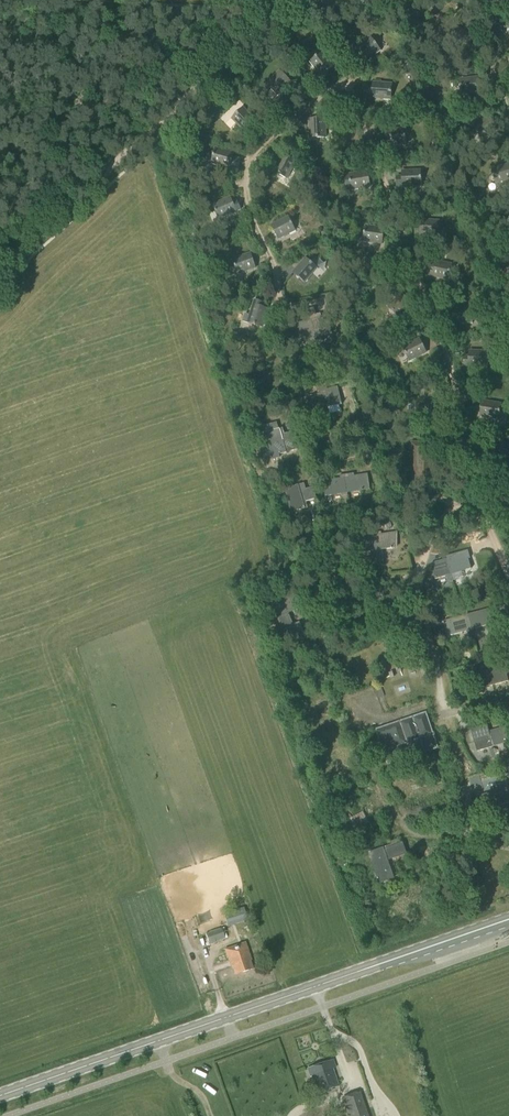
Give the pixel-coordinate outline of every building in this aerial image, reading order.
[(471,37),(472,30),(455,26),(454,33),(452,33),(451,41),(470,45),(472,37),(471,37)] [(375,42),(371,36),(357,47),(361,53),(360,54),(365,60),(381,48),(376,41),(375,42)] [(334,64),(323,51),(318,55),(317,54),(310,59),(323,75),(329,70),(328,69),(334,64)] [(285,75),(280,70),(267,82),(272,87),(271,88),(277,94),(291,79),(286,74),(285,75)] [(360,85),(370,80),(366,74),(357,79),(360,85)] [(479,83),(478,76),(461,78),(462,84),(461,84),(462,93),(481,91),(480,83),(479,83)] [(374,81),(374,86),(365,86),(364,95),(372,96),(391,97),(392,89),(391,89),(391,82),(374,81)] [(256,119),(243,107),(239,111),(238,110),(232,116),(246,130),(251,125),(250,124),(256,119)] [(493,121),(489,115),(474,125),(478,130),(477,131),(481,138),(498,127),(494,121),(493,121)] [(325,136),(325,116),(317,117),(317,118),(310,118),(310,136),(317,135),(317,137),(325,136)] [(405,134),(405,127),(387,128),(387,135),(386,135),(386,142),(406,142),(406,134),(405,134)] [(239,168),(241,161),(231,159),(233,151),(216,147),(214,153),(213,153),(211,161),(239,168)] [(289,157),(282,153),(274,169),(280,172),(279,173),(286,177),(296,160),(290,156),(289,157)] [(492,167),(494,174),(493,174),(495,182),(508,178),(508,163),(492,167)] [(421,175),(420,169),(403,170),(403,177),(402,177),(402,185),(422,184),(422,175),(421,175)] [(368,177),(367,170),(350,173),(351,179),(350,179),(351,188),(371,185),(369,177),(368,177)] [(233,203),(230,196),(214,203),(216,209),(215,209),(218,217),(237,209),(234,202),(233,203)] [(291,221),(288,215),(272,223),(275,230),(275,231),(278,237),(296,228),(292,221),(291,221)] [(229,229),(234,225),(230,219),(224,222),(229,229)] [(438,226),(439,220),(421,219),(421,226),(420,226),(419,233),(439,235),(439,226),(438,226)] [(383,235),(384,227),(366,225),(365,231),(364,231),(363,239),(383,242),(384,235),(383,235)] [(252,259),(250,252),(233,258),(236,264),(235,264),(237,272),(256,266),(254,259),(252,259)] [(310,261),(306,257),(294,270),(299,275),(299,276),(304,281),(317,266),(311,260),(310,261)] [(450,269),(451,263),(434,259),(432,267),(431,267),(430,274),(449,278),(451,270),(450,269)] [(407,298),(402,293),(389,304),(393,309),(392,310),(398,316),(413,303),(408,298),(407,298)] [(262,325),(267,308),(260,306),(261,305),(253,302),(248,321),(256,324),(256,323),(262,325)] [(471,312),(471,306),(454,306),(454,314),(453,314),(453,321),(473,321),(473,312),(471,312)] [(314,308),(309,310),(319,343),(319,344),(324,343),(322,333),(332,330),(327,315),(321,317),(320,314),(316,315),(314,308)] [(319,343),(309,310),(303,311),(306,320),(295,324),(300,340),(306,338),(308,346),(319,343)] [(422,344),(419,338),(403,345),(406,351),(405,352),(409,359),(427,351),(423,344),(422,344)] [(470,350),(470,356),(463,356),(463,364),(469,364),(488,365),(488,357),(487,357),(487,350),(470,350)] [(321,382),(327,407),(342,404),(339,389),(329,391),(326,381),(321,382)] [(311,411),(327,407),(321,382),(316,383),(318,394),(308,396),(311,411)] [(438,414),(449,400),(443,396),(443,395),(437,390),(425,406),(432,411),(433,410),(438,414)] [(499,409),(500,403),(483,400),(482,407),(481,407),(479,414),(499,418),(500,409),(499,409)] [(283,428),(266,433),(269,445),(270,444),(289,439),(297,437),(295,431),(284,434),(283,428)] [(298,442),(297,437),(289,439),(270,444),(269,445),(273,460),(280,457),(279,454),(298,449),(296,443),(298,442)] [(502,441),(500,446),(495,445),(492,453),(496,455),(508,459),(508,443),(502,441)] [(428,484),(428,445),(413,445),(413,472),(412,472),(412,476),(413,476),(413,484),(428,484)] [(370,489),(368,474),(344,477),(346,493),(370,489)] [(346,493),(344,477),(323,481),(325,496),(346,493)] [(288,501),(315,493),(314,487),(301,491),(299,485),(285,489),(288,501)] [(315,493),(288,501),(291,512),(308,507),(306,502),(316,499),(315,493)] [(397,547),(397,532),(374,535),(378,562),(384,561),(382,549),(393,548),(397,547)] [(378,562),(374,535),(351,538),(352,550),(361,549),(361,552),(371,551),(373,562),(378,562)] [(447,559),(451,574),(466,570),(462,555),(447,559)] [(435,578),(451,574),(447,559),(431,564),(435,578)] [(432,583),(426,585),(428,591),(434,589),(432,583)] [(358,591),(361,607),(376,604),(372,588),(358,591)] [(345,611),(361,607),(358,591),(341,595),(345,611)] [(288,613),(300,609),(294,595),(271,604),(277,617),(288,613)] [(468,615),(472,630),(492,624),(488,609),(468,615)] [(295,619),(305,615),(303,610),(293,614),(295,619)] [(294,626),(288,613),(277,617),(282,631),(294,626)] [(448,636),(472,630),(468,615),(444,621),(448,636)] [(489,670),(493,685),(508,681),(504,666),(489,670)] [(476,690),(493,685),(489,670),(472,674),(476,690)] [(389,764),(437,748),(426,713),(377,730),(389,764)] [(495,746),(490,731),(489,732),(487,725),(471,729),(477,751),(495,746)] [(490,731),(495,746),(508,742),(504,727),(490,731)] [(352,817),(348,810),(344,812),(356,836),(371,828),(363,812),(352,817)] [(407,853),(403,843),(384,849),(384,848),(369,853),(379,883),(394,878),(388,860),(407,853)] [(440,849),(432,851),(434,860),(442,858),(440,849)] [(223,915),(226,924),(245,918),(242,909),(223,915)] [(207,916),(199,917),(200,926),(208,925),(207,916)] [(210,945),(216,943),(216,942),(225,939),(221,928),(206,934),(210,945)] [(253,968),(251,960),(252,960),(246,942),(225,949),(229,961),(230,961),(235,975),(253,968)] [(339,1085),(333,1068),(336,1067),(333,1060),(307,1069),(310,1077),(313,1076),(318,1092),(339,1085)] [(341,1099),(346,1113),(365,1106),(360,1092),(341,1099)] [(365,1106),(346,1113),(347,1115),(368,1115),(365,1106)]
